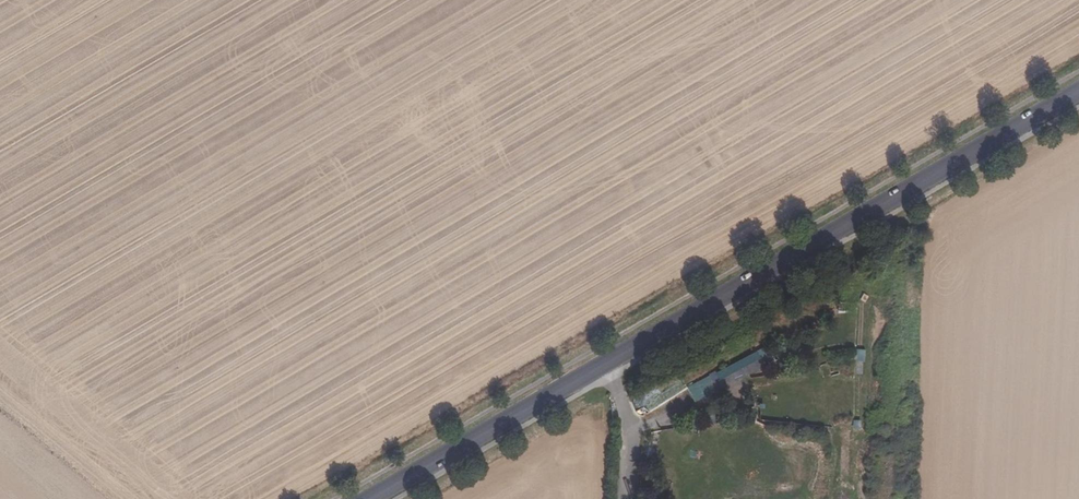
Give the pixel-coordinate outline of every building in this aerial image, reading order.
[(855,349),(854,361),(864,362),(865,349),(855,349)] [(763,350),(685,384),(692,400),(770,366),(763,350)] [(697,458),(697,450),(687,450),(687,458),(697,458)]
